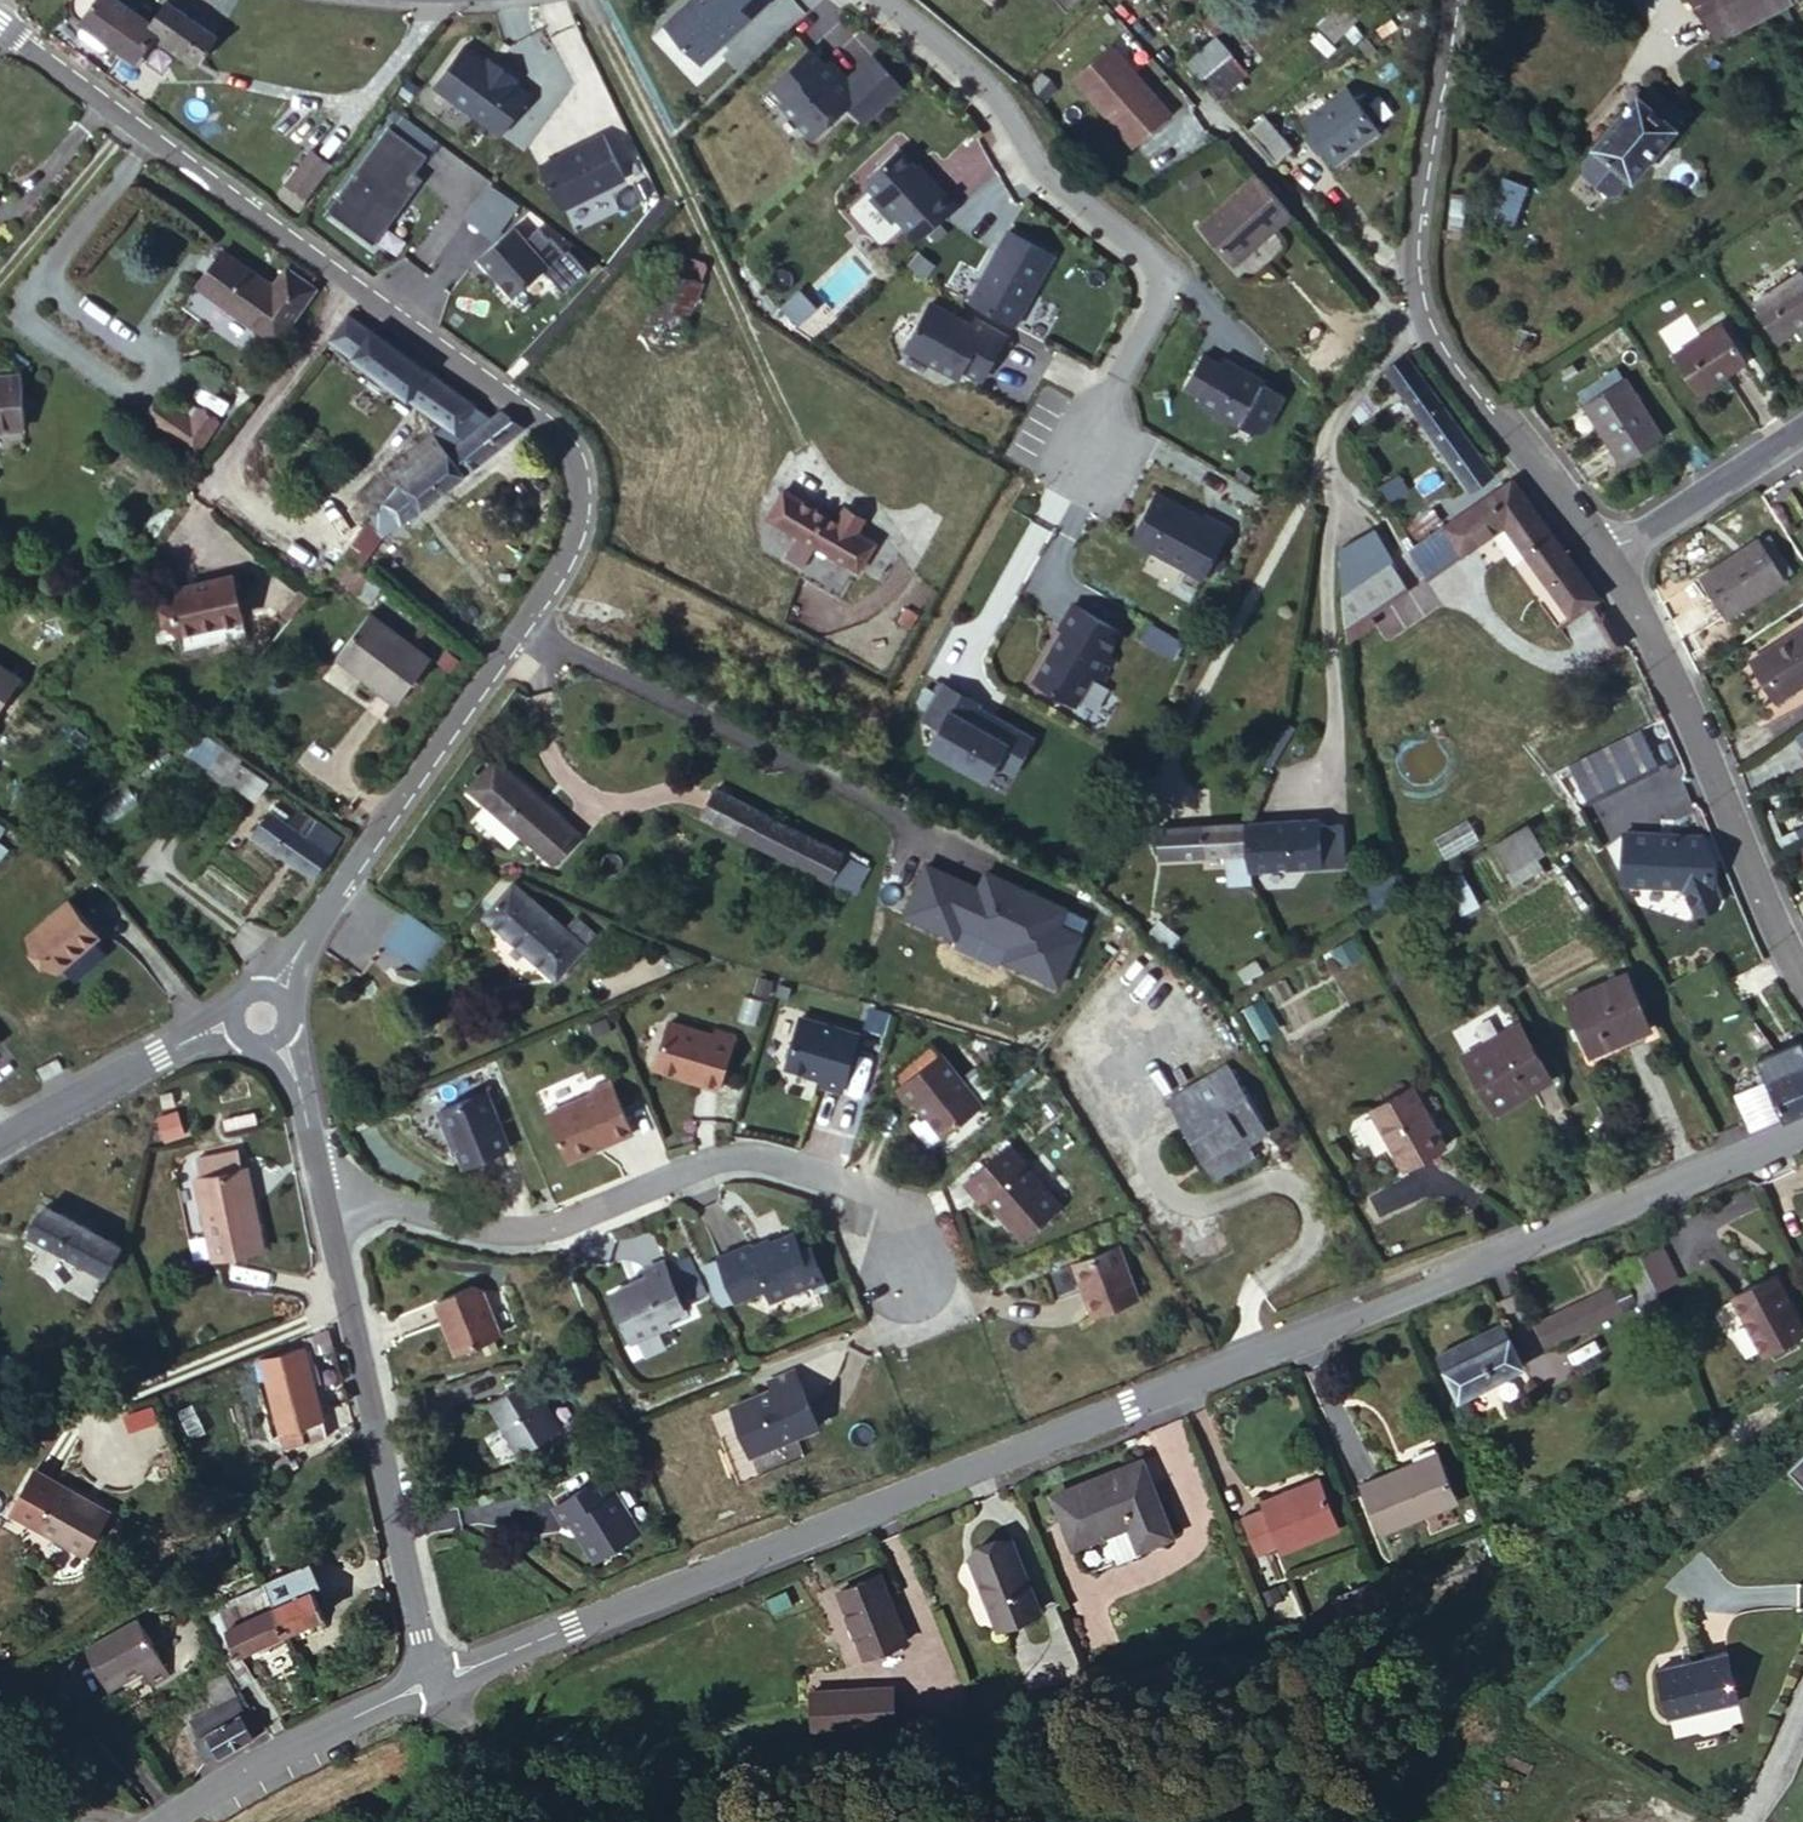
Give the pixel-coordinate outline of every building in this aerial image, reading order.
[(152,27),(138,18),(109,0),(62,0),(55,11),(128,58),(152,27)] [(175,41),(190,15),(167,0),(152,0),(138,18),(152,27),(175,41)] [(770,0),(693,0),(675,16),(709,55),(770,0)] [(1323,18),(1341,38),(1374,8),(1367,0),(1343,0),(1323,18)] [(1715,13),(1717,12),(1731,35),(1792,0),(1708,0),(1715,13)] [(190,15),(175,41),(203,60),(221,35),(190,15)] [(466,32),(438,72),(506,120),(534,80),(516,68),(519,64),(499,50),(496,54),(466,32)] [(1196,63),(1233,104),(1259,81),(1221,38),(1196,63)] [(823,43),(786,75),(800,90),(792,97),(822,130),(858,98),(876,118),(915,84),(885,50),(859,74),(854,78),(838,59),(823,43)] [(843,55),(838,59),(854,78),(859,74),(843,55)] [(1098,59),(1066,96),(1132,153),(1164,116),(1098,59)] [(1356,88),(1314,125),(1352,170),(1394,133),(1356,88)] [(1663,92),(1652,103),(1682,133),(1693,121),(1663,92)] [(1634,182),(1640,188),(1686,136),(1682,133),(1652,103),(1647,99),(1600,146),(1602,148),(1634,182)] [(430,144),(392,117),(330,204),(339,211),(331,223),(369,249),(423,171),(415,166),(430,144)] [(1264,140),(1293,174),(1308,161),(1279,127),(1264,140)] [(562,207),(628,179),(609,134),(543,163),(562,207)] [(874,176),(928,238),(968,203),(939,170),(936,173),(911,144),(874,176)] [(1620,195),(1634,182),(1602,148),(1588,162),(1588,170),(1611,195),(1620,195)] [(319,149),(289,189),(308,203),(337,163),(319,149)] [(1263,240),(1293,214),(1257,174),(1200,225),(1231,259),(1258,235),(1263,240)] [(479,190),(457,219),(472,230),(494,201),(479,190)] [(513,220),(478,248),(512,290),(547,262),(513,220)] [(1022,328),(1063,257),(1018,231),(977,301),(1022,328)] [(678,250),(671,266),(704,280),(711,263),(678,250)] [(213,261),(174,314),(251,372),(308,294),(282,275),(262,299),(213,261)] [(704,280),(671,266),(649,323),(690,340),(701,315),(692,313),(704,280)] [(1759,312),(1785,354),(1802,342),(1802,284),(1759,312)] [(990,380),(1015,337),(984,319),(980,325),(940,302),(915,347),(966,376),(971,369),(990,380)] [(487,426),(344,321),(338,317),(317,346),(433,430),(363,514),(384,532),(420,495),(487,426)] [(1729,334),(1680,365),(1706,406),(1754,374),(1729,334)] [(1247,433),(1263,442),(1272,440),(1290,408),(1269,396),(1270,394),(1228,369),(1225,375),(1209,366),(1191,396),(1207,406),(1204,411),(1246,436),(1247,433)] [(1415,371),(1392,387),(1468,488),(1492,473),(1415,371)] [(17,431),(16,379),(0,379),(0,432),(17,431)] [(1631,392),(1582,424),(1617,480),(1669,449),(1631,392)] [(166,395),(147,430),(201,459),(220,423),(166,395)] [(512,444),(487,426),(420,495),(443,517),(512,444)] [(1532,564),(1516,576),(1540,611),(1582,583),(1508,487),(1441,525),(1452,544),(1493,513),(1532,564)] [(780,490),(764,518),(795,538),(782,559),(800,570),(794,580),(836,606),(871,546),(852,534),(860,521),(841,510),(833,523),(780,490)] [(443,517),(420,495),(384,532),(375,541),(399,564),(443,517)] [(1162,501),(1137,546),(1209,588),(1237,539),(1220,529),(1217,533),(1162,501)] [(1452,544),(1441,525),(1403,547),(1416,571),(1452,544)] [(1755,536),(1695,575),(1722,615),(1781,576),(1755,536)] [(1688,566),(1712,554),(1703,537),(1679,549),(1688,566)] [(1387,558),(1344,592),(1348,638),(1373,618),(1368,611),(1402,584),(1387,558)] [(381,563),(375,573),(383,581),(393,571),(381,563)] [(347,571),(336,582),(359,600),(367,587),(347,571)] [(367,587),(359,600),(375,609),(397,573),(393,571),(383,581),(375,573),(367,587)] [(240,621),(232,579),(163,592),(171,634),(240,621)] [(1064,639),(1035,690),(1076,713),(1094,683),(1103,688),(1115,667),(1107,663),(1120,640),(1074,613),(1060,637),(1064,639)] [(1756,653),(1781,690),(1802,675),(1802,625),(1802,623),(1756,653)] [(337,674),(375,701),(411,662),(368,632),(337,674)] [(411,662),(375,701),(400,720),(431,677),(411,662)] [(11,682),(0,675),(0,697),(11,682)] [(941,691),(921,725),(938,735),(927,755),(983,788),(993,772),(1010,782),(1031,746),(992,723),(984,737),(968,728),(977,712),(941,691)] [(1638,741),(1572,780),(1592,813),(1658,774),(1638,741)] [(225,752),(212,773),(226,784),(230,781),(260,803),(268,792),(238,772),(241,766),(225,752)] [(491,768),(469,794),(507,823),(494,841),(528,868),(563,826),(491,768)] [(708,787),(691,817),(813,884),(831,855),(708,787)] [(1327,814),(1256,816),(1257,847),(1262,861),(1352,858),(1351,819),(1327,820),(1327,814)] [(1257,847),(1256,816),(1173,818),(1174,851),(1240,849),(1257,847)] [(293,854),(314,826),(302,818),(286,839),(281,845),(293,854)] [(15,828),(2,820),(0,822),(0,837),(6,841),(15,828)] [(262,821),(256,829),(281,845),(286,839),(262,821)] [(256,829),(243,846),(304,890),(339,844),(314,826),(293,854),(281,845),(256,829)] [(1531,829),(1491,852),(1509,883),(1541,865),(1549,861),(1531,829)] [(1626,839),(1622,889),(1685,894),(1694,923),(1715,917),(1718,911),(1712,891),(1713,865),(1702,845),(1626,839)] [(1257,847),(1240,849),(1239,879),(1268,879),(1262,861),(1257,847)] [(1547,879),(1541,865),(1509,883),(1504,886),(1511,900),(1547,879)] [(958,879),(934,928),(985,953),(991,939),(1040,963),(1034,976),(1088,1001),(1111,952),(1088,941),(1096,925),(1025,892),(1018,908),(1009,904),(958,879)] [(1476,880),(1457,889),(1475,922),(1493,913),(1476,880)] [(516,896),(488,926),(557,987),(585,956),(516,896)] [(78,905),(41,941),(85,986),(122,951),(78,905)] [(396,918),(371,950),(411,979),(435,948),(396,918)] [(1343,967),(1379,947),(1372,932),(1334,952),(1343,967)] [(1642,986),(1584,1011),(1607,1064),(1664,1040),(1642,986)] [(1263,1042),(1278,1032),(1259,1003),(1244,1013),(1263,1042)] [(1802,1108),(1802,1066),(1793,1051),(1799,1049),(1779,1015),(1755,1028),(1802,1108)] [(1493,1045),(1510,1036),(1505,1019),(1486,1028),(1493,1045)] [(867,1039),(809,1021),(796,1067),(799,1072),(832,1082),(830,1089),(850,1096),(867,1039)] [(19,1043),(0,1022),(0,1059),(19,1043)] [(742,1044),(679,1024),(664,1070),(708,1083),(707,1086),(727,1092),(742,1044)] [(1474,1056),(1504,1115),(1563,1085),(1531,1024),(1510,1036),(1493,1045),(1474,1056)] [(744,1038),(725,1032),(723,1037),(742,1044),(744,1038)] [(939,1071),(896,1106),(910,1123),(915,1118),(941,1150),(979,1119),(939,1071)] [(1238,1074),(1233,1077),(1268,1146),(1279,1140),(1238,1074)] [(1268,1146),(1233,1077),(1176,1112),(1223,1187),(1264,1161),(1257,1151),(1268,1146)] [(602,1091),(558,1107),(576,1156),(624,1138),(621,1133),(639,1126),(621,1079),(601,1086),(602,1091)] [(1417,1092),(1374,1115),(1404,1172),(1446,1150),(1417,1092)] [(510,1150),(486,1094),(435,1116),(445,1138),(448,1137),(454,1151),(463,1170),(510,1150)] [(163,1144),(185,1138),(178,1113),(155,1119),(163,1144)] [(454,1151),(448,1137),(445,1138),(451,1153),(454,1151)] [(237,1168),(233,1146),(196,1152),(200,1173),(237,1168)] [(237,1168),(200,1173),(194,1174),(206,1254),(256,1246),(244,1166),(237,1168)] [(1062,1225),(1028,1180),(987,1211),(1021,1256),(1062,1225)] [(33,1240),(91,1276),(110,1286),(125,1257),(49,1213),(33,1240)] [(748,1252),(717,1266),(737,1307),(765,1295),(768,1301),(777,1303),(814,1286),(792,1238),(751,1257),(748,1252)] [(1640,1256),(1659,1294),(1683,1283),(1664,1244),(1640,1256)] [(1642,1319),(1653,1312),(1661,1308),(1638,1268),(1618,1276),(1642,1319)] [(647,1288),(611,1304),(633,1351),(688,1326),(663,1271),(644,1281),(647,1288)] [(1113,1278),(1068,1296),(1089,1348),(1134,1329),(1113,1278)] [(1733,1310),(1760,1361),(1798,1343),(1769,1290),(1733,1310)] [(483,1298),(473,1294),(437,1309),(458,1360),(501,1341),(483,1298)] [(1531,1336),(1541,1362),(1628,1318),(1617,1296),(1531,1336)] [(1434,1368),(1455,1413),(1517,1385),(1496,1340),(1434,1368)] [(300,1345),(254,1358),(274,1440),(321,1429),(300,1345)] [(553,1385),(504,1406),(526,1457),(574,1437),(553,1385)] [(771,1407),(728,1415),(737,1466),(808,1454),(798,1393),(770,1399),(771,1407)] [(1788,1466),(1802,1483),(1802,1453),(1788,1466)] [(1035,1503),(1054,1564),(1104,1547),(1111,1568),(1150,1555),(1124,1473),(1035,1503)] [(49,1476),(22,1519),(96,1565),(123,1522),(49,1476)] [(1345,1503),(1362,1550),(1440,1522),(1426,1482),(1390,1495),(1386,1490),(1345,1503)] [(609,1485),(559,1514),(569,1532),(574,1529),(597,1568),(642,1543),(609,1485)] [(1260,1579),(1322,1557),(1303,1503),(1238,1524),(1241,1536),(1224,1541),(1234,1573),(1256,1566),(1260,1579)] [(123,1522),(96,1565),(106,1570),(132,1527),(123,1522)] [(939,1572),(963,1641),(1006,1627),(981,1558),(939,1572)] [(298,1579),(273,1589),(276,1596),(283,1611),(307,1600),(298,1579)] [(283,1611),(276,1596),(224,1619),(231,1636),(283,1611)] [(834,1609),(856,1675),(897,1660),(875,1596),(834,1609)] [(283,1611),(296,1640),(323,1628),(311,1598),(307,1600),(283,1611)] [(243,1663),(296,1640),(283,1611),(231,1636),(243,1663)] [(136,1612),(92,1635),(116,1683),(136,1673),(142,1686),(168,1672),(136,1612)] [(1720,1655),(1649,1671),(1659,1713),(1730,1698),(1720,1655)] [(840,1679),(763,1705),(775,1741),(852,1716),(840,1679)] [(206,1690),(212,1703),(229,1690),(224,1681),(206,1690)] [(229,1690),(212,1703),(217,1713),(187,1729),(197,1748),(255,1716),(246,1699),(236,1703),(229,1690)] [(207,1768),(266,1738),(255,1716),(197,1748),(207,1768)]
